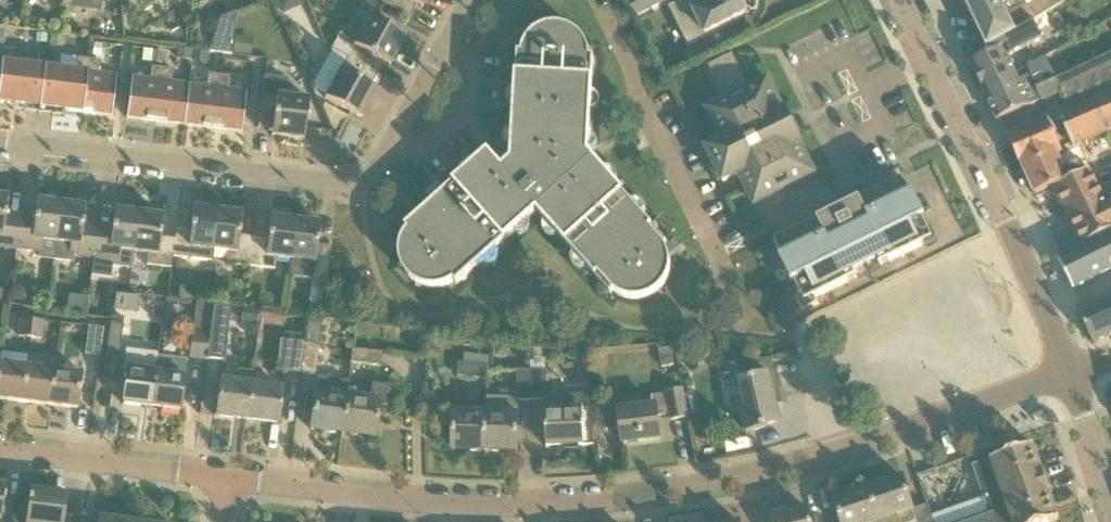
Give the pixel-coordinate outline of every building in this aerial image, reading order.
[(304,3),(303,0),(278,0),(283,12),(304,3)] [(410,17),(417,5),(422,8),(427,0),(378,0),(410,17)] [(667,0),(632,0),(630,1),(637,15),(667,0)] [(706,34),(746,14),(739,0),(687,0),(671,8),(688,43),(706,34)] [(1034,23),(1034,22),(1070,0),(964,0),(988,49),(988,50),(1034,23)] [(331,49),(348,59),(378,75),(384,63),(390,66),(406,37),(370,18),(359,37),(343,28),(331,49)] [(1043,39),(1034,23),(988,50),(990,54),(971,63),(986,96),(1019,81),(1016,74),(1008,57),(1043,39)] [(584,39),(580,34),(574,30),(568,27),(561,26),(555,25),(548,26),(542,28),(536,32),(531,36),(527,41),(524,47),(522,54),(519,54),(512,163),(503,171),(489,154),(406,228),(408,231),(404,237),(402,242),(400,249),(400,255),(401,262),(403,268),(407,274),(411,279),(417,283),(422,286),(429,288),(435,288),(442,287),(448,285),(454,282),(457,285),(538,212),(611,293),(613,291),(619,295),(625,298),(632,299),(638,300),(645,298),(651,296),(657,293),(662,288),(666,283),(669,277),(671,270),(671,264),(670,257),(668,251),(665,245),(667,243),(589,155),(594,58),(591,58),(590,50),(588,45),(584,39)] [(253,38),(234,35),(232,53),(251,55),(253,38)] [(45,67),(21,64),(14,63),(15,50),(2,49),(0,68),(0,102),(16,105),(40,108),(45,67)] [(206,64),(208,53),(195,52),(194,63),(206,64)] [(801,182),(815,175),(800,144),(801,144),(785,111),(784,111),(768,81),(751,90),(733,55),(709,67),(727,102),(710,111),(725,141),(708,149),(724,182),(738,175),(739,178),(742,177),(756,204),(768,198),(787,188),(801,182)] [(1056,80),(1037,89),(1042,101),(1041,101),(1042,102),(1060,94),(1066,110),(1058,113),(1072,147),(1110,131),(1110,55),(1056,80)] [(64,111),(66,111),(83,113),(89,59),(78,58),(77,71),(69,70),(45,67),(40,108),(64,111)] [(89,59),(83,113),(112,116),(117,76),(99,74),(101,61),(89,59)] [(371,87),(378,75),(348,59),(342,71),(341,70),(325,99),(361,119),(377,90),(371,87)] [(156,122),(162,69),(152,67),(150,80),(132,78),(127,118),(156,122)] [(184,125),(189,85),(172,83),(174,70),(162,69),(156,122),(184,125)] [(213,129),(219,76),(209,74),(207,87),(189,85),(184,125),(213,129)] [(1042,101),(1037,89),(1036,89),(1031,75),(1019,81),(986,96),(998,121),(1041,101),(1042,101)] [(219,76),(213,129),(242,132),(247,92),(229,90),(231,77),(219,76)] [(265,76),(258,128),(273,130),(272,136),(304,140),(309,100),(293,98),(294,93),(285,79),(265,76)] [(1024,167),(1057,154),(1061,152),(1046,119),(1009,135),(1024,167)] [(1094,181),(1091,173),(1095,171),(1087,153),(1061,163),(1057,154),(1024,167),(1035,195),(1055,186),(1061,197),(1094,181)] [(931,236),(928,231),(903,180),(872,195),(902,256),(925,245),(922,240),(931,236)] [(1106,204),(1094,181),(1061,197),(1085,245),(1085,246),(1110,233),(1110,202),(1106,204)] [(807,194),(801,182),(787,188),(837,289),(858,278),(855,273),(867,267),(830,192),(823,186),(807,194)] [(779,241),(775,243),(783,259),(780,260),(793,285),(795,284),(803,299),(811,295),(814,300),(837,289),(787,188),(768,198),(769,198),(775,210),(765,215),(779,241)] [(902,256),(872,195),(847,207),(830,192),(867,267),(878,261),(881,267),(902,256)] [(16,250),(21,214),(6,212),(8,197),(0,196),(0,248),(16,250)] [(21,214),(16,250),(40,253),(39,258),(54,260),(61,204),(37,201),(35,216),(21,214)] [(70,256),(94,259),(98,224),(84,222),(86,207),(61,204),(54,260),(69,261),(70,256)] [(213,250),(218,211),(194,208),(191,230),(176,228),(175,240),(173,257),(212,262),(213,250)] [(98,224),(94,259),(95,259),(94,269),(107,271),(113,267),(132,269),(134,252),(139,213),(115,210),(113,225),(98,224)] [(250,267),(254,238),(240,236),(242,214),(218,211),(213,250),(227,252),(226,264),(250,267)] [(173,257),(175,240),(160,238),(163,216),(139,213),(134,252),(148,254),(147,266),(172,269),(173,257)] [(291,260),(295,221),(272,218),(269,239),(254,238),(250,267),(276,270),(277,258),(291,260)] [(289,277),(312,280),(312,286),(327,288),(332,247),(317,245),(320,224),(295,221),(291,260),(289,277)] [(1085,246),(1085,245),(1058,259),(1074,289),(1110,270),(1110,233),(1085,246)] [(1078,310),(1094,344),(1110,336),(1110,295),(1078,310)] [(197,304),(192,336),(190,358),(206,360),(210,331),(214,306),(197,304)] [(210,331),(206,360),(210,360),(209,372),(223,373),(230,308),(214,306),(210,331)] [(243,308),(242,322),(258,324),(259,310),(243,308)] [(124,325),(122,325),(123,314),(114,313),(113,324),(111,324),(106,357),(119,359),(124,325)] [(30,338),(32,321),(20,319),(18,336),(30,338)] [(32,321),(30,338),(42,339),(44,322),(32,321)] [(306,343),(302,373),(315,375),(322,326),(307,323),(305,343),(306,343)] [(89,327),(85,354),(101,356),(104,329),(89,327)] [(306,343),(305,343),(281,341),(277,370),(302,373),(306,343)] [(495,357),(509,357),(509,345),(495,345),(495,357)] [(382,353),(353,350),(351,364),(381,367),(382,353)] [(78,409),(82,374),(84,361),(56,357),(55,370),(54,370),(49,406),(78,409)] [(170,358),(168,374),(156,372),(152,408),(180,411),(184,375),(187,360),(170,358)] [(783,404),(772,358),(737,366),(748,411),(742,412),(746,432),(781,424),(777,405),(783,404)] [(488,380),(490,367),(460,362),(458,375),(488,380)] [(27,367),(0,363),(0,400),(22,402),(27,367)] [(49,406),(54,370),(27,367),(22,402),(49,406)] [(152,408),(156,372),(128,369),(123,404),(152,408)] [(251,385),(252,385),(253,373),(238,370),(237,383),(221,381),(216,417),(247,420),(251,385)] [(518,372),(519,398),(519,401),(533,401),(531,371),(518,372)] [(531,371),(533,401),(547,400),(545,371),(531,371)] [(348,396),(347,396),(350,383),(318,378),(316,392),(311,430),(343,434),(348,396)] [(282,389),(252,385),(251,385),(247,420),(278,424),(282,389)] [(375,438),(379,406),(388,407),(390,387),(372,385),(371,399),(348,396),(343,434),(375,438)] [(653,397),(654,406),(619,411),(619,412),(604,413),(606,430),(621,428),(623,443),(660,439),(658,416),(670,415),(672,421),(688,418),(684,389),(667,392),(667,394),(653,397)] [(519,401),(519,398),(488,398),(488,413),(486,413),(485,451),(518,452),(519,414),(519,401)] [(583,409),(546,410),(547,448),(595,447),(591,410),(583,410),(583,409)] [(454,450),(485,451),(486,413),(455,412),(454,450)] [(990,512),(961,521),(1051,521),(1059,519),(1033,445),(974,466),(990,512)] [(913,510),(914,509),(903,478),(869,490),(880,521),(917,521),(913,510)] [(31,490),(27,521),(62,521),(66,494),(31,490)] [(869,490),(835,501),(842,521),(880,521),(869,490)] [(807,508),(773,517),(774,521),(811,521),(807,508)]
